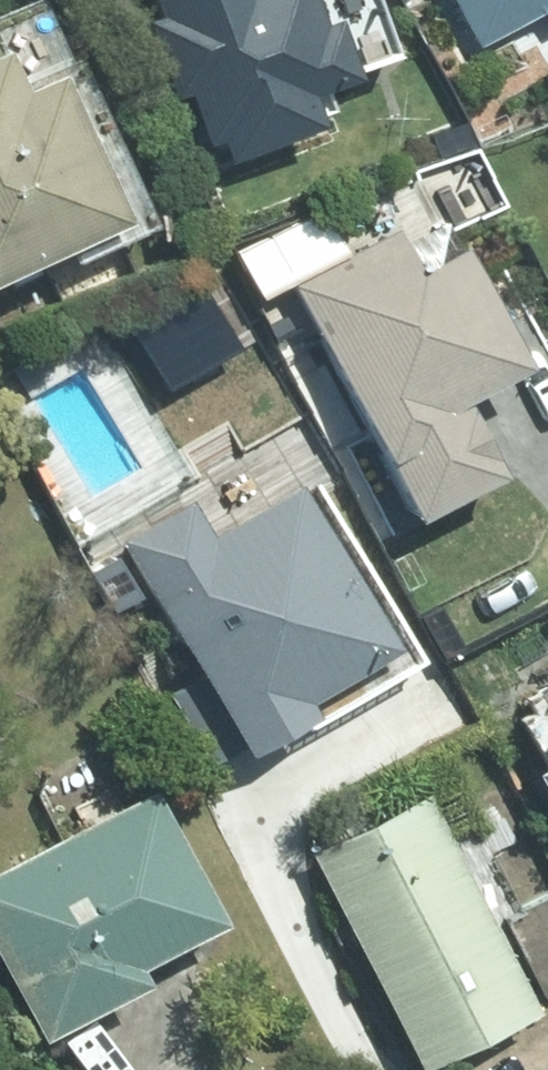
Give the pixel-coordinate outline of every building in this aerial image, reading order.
[(196,132),(212,127),(219,147),(314,112),(305,86),(352,69),(329,5),(311,12),(306,0),(148,0),(196,132)] [(476,40),(544,3),(547,11),(547,0),(454,0),(476,40)] [(113,200),(45,60),(9,77),(0,58),(0,254),(113,200)] [(389,222),(286,275),(408,508),(494,464),(455,387),(517,356),(456,239),(410,263),(389,222)] [(188,498),(120,536),(240,745),(307,707),(300,694),(391,642),(299,480),(207,532),(188,498)] [(547,808),(547,752),(525,764),(547,808)] [(0,860),(0,967),(33,1030),(139,975),(130,957),(216,912),(149,783),(0,860)] [(423,788),(306,847),(415,1062),(532,1003),(423,788)] [(503,915),(543,989),(547,987),(547,891),(503,915)]
